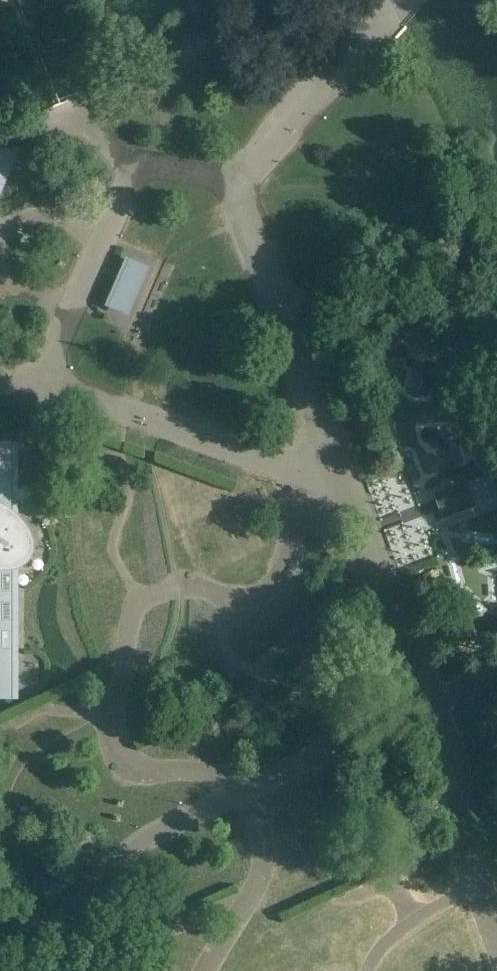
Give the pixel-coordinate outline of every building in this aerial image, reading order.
[(18,150),(0,153),(0,189),(18,150)] [(123,274),(133,279),(138,269),(127,265),(127,264),(126,264),(122,274),(123,274)] [(131,284),(120,280),(120,279),(119,279),(111,297),(112,298),(113,297),(123,302),(131,284)] [(12,568),(15,568),(17,567),(19,566),(22,565),(24,563),(25,562),(27,560),(27,559),(29,557),(30,555),(30,553),(31,552),(31,551),(31,549),(31,546),(31,544),(30,542),(30,540),(29,538),(28,535),(28,534),(26,531),(23,526),(21,524),(20,523),(18,520),(17,519),(14,517),(12,516),(12,444),(0,444),(0,686),(17,686),(18,654),(12,654),(12,568)] [(458,500),(455,493),(441,499),(443,506),(458,500)]
